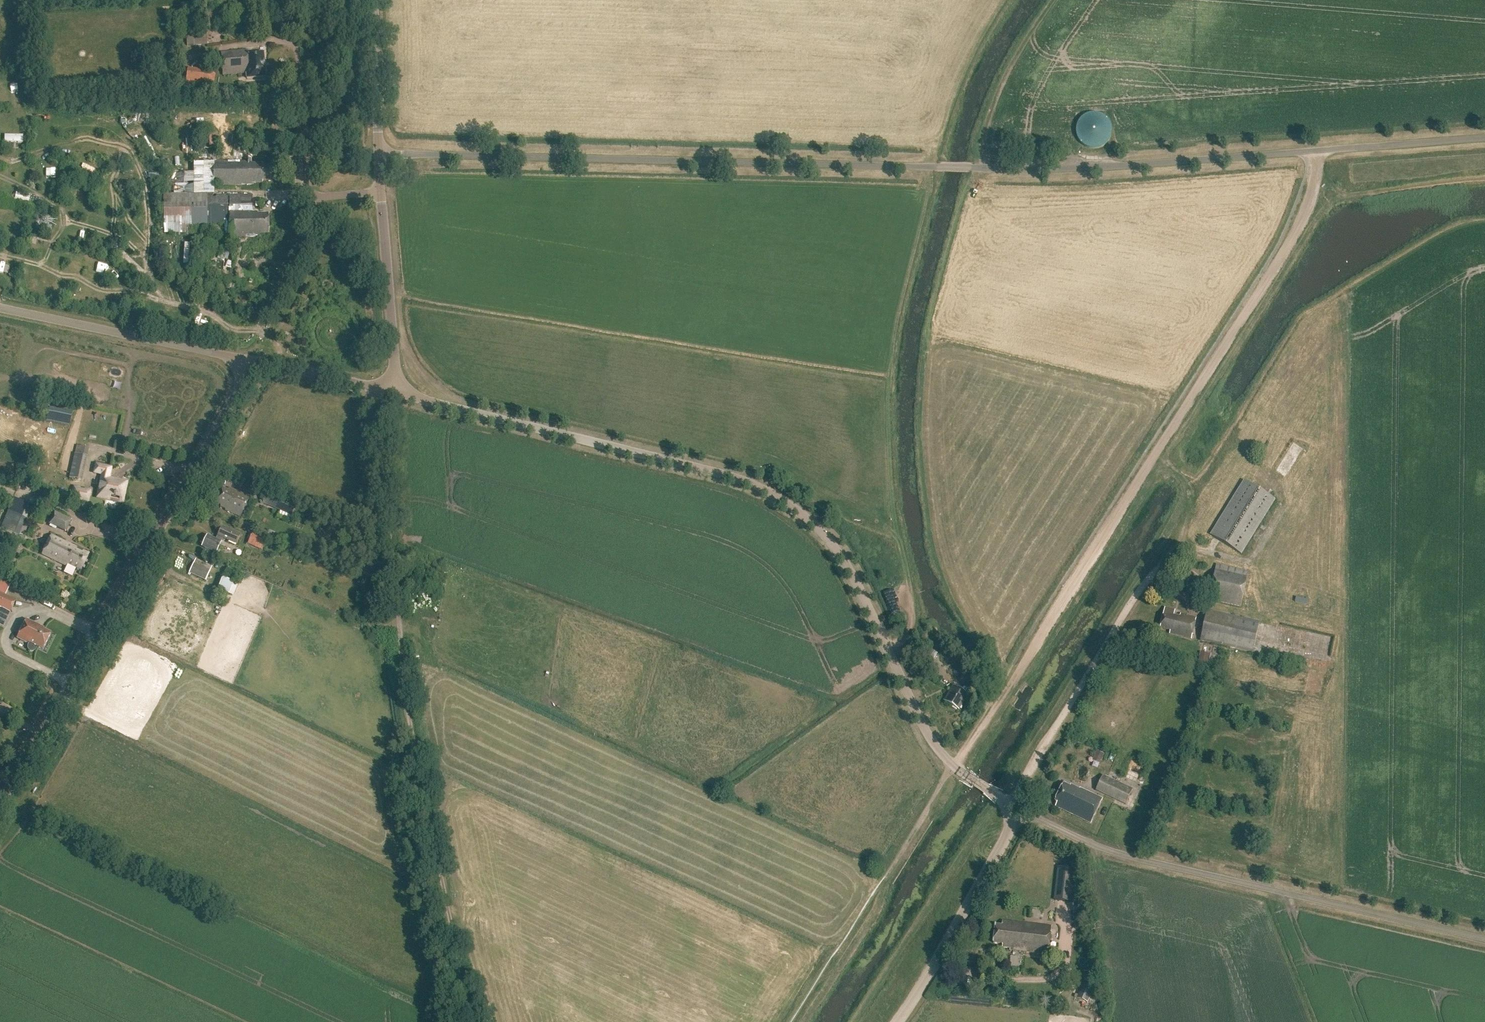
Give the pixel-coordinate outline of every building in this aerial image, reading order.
[(193,31),(193,27),(186,27),(187,47),(208,46),(207,31),(193,31)] [(224,75),(247,73),(248,78),(266,76),(264,53),(249,54),(248,50),(222,52),(224,75)] [(185,84),(212,89),(215,70),(188,66),(185,84)] [(1081,142),(1085,146),(1090,148),(1096,149),(1102,147),(1108,144),(1111,139),(1113,132),(1113,126),(1110,120),(1106,116),(1100,113),(1094,112),(1088,113),(1083,116),(1079,121),(1077,126),(1076,132),(1078,137),(1081,142)] [(220,149),(219,134),(209,134),(210,150),(220,149)] [(214,160),(214,186),(243,186),(244,185),(254,185),(255,183),(263,183),(263,181),(273,182),(273,166),(263,166),(263,163),(247,163),(247,160),(214,160)] [(214,196),(207,196),(207,214),(230,214),(229,210),(252,210),(253,210),(252,194),(214,195),(214,196)] [(207,225),(207,214),(207,196),(173,196),(165,196),(165,225),(207,225)] [(252,210),(229,210),(230,214),(230,238),(243,238),(244,236),(255,236),(256,234),(269,234),(269,214),(258,214),(258,212),(253,212),(252,210)] [(69,478),(82,481),(87,456),(74,454),(69,478)] [(1288,456),(1287,459),(1285,459),(1279,471),(1293,477),(1300,461),(1288,456)] [(94,473),(100,474),(96,498),(121,502),(125,482),(108,479),(110,467),(95,465),(94,473)] [(1209,534),(1240,553),(1274,499),(1243,480),(1209,534)] [(84,488),(83,490),(79,489),(79,488),(73,486),(71,499),(88,502),(91,490),(84,488)] [(231,489),(230,491),(224,488),(218,503),(222,505),(222,506),(228,509),(228,510),(242,516),(250,497),(231,489)] [(289,505),(264,496),(260,505),(285,514),(289,505)] [(54,510),(47,523),(65,532),(72,519),(54,510)] [(16,514),(9,530),(18,534),(25,518),(16,514)] [(207,535),(202,546),(217,552),(222,542),(221,542),(222,538),(235,544),(240,534),(221,525),(215,539),(207,535)] [(270,537),(255,530),(251,539),(266,545),(270,537)] [(851,540),(860,538),(858,531),(850,533),(851,540)] [(64,565),(65,564),(80,570),(88,554),(49,536),(40,554),(64,565)] [(1286,540),(1281,552),(1287,554),(1292,542),(1286,540)] [(195,558),(188,573),(205,581),(212,566),(195,558)] [(1207,600),(1240,608),(1248,572),(1216,564),(1207,600)] [(225,576),(234,580),(238,572),(229,568),(225,576)] [(218,590),(233,596),(238,584),(223,577),(218,590)] [(0,581),(0,608),(10,613),(15,602),(4,597),(10,586),(0,581)] [(883,591),(884,596),(898,593),(897,587),(883,591)] [(1169,633),(1168,635),(1190,640),(1195,620),(1180,616),(1179,619),(1173,617),(1175,612),(1164,609),(1159,630),(1169,633)] [(1199,641),(1251,653),(1258,621),(1206,610),(1199,641)] [(29,651),(31,651),(32,651),(34,650),(35,649),(36,647),(42,650),(50,634),(42,630),(43,628),(26,620),(16,638),(26,643),(27,642),(29,643),(27,645),(27,647),(27,649),(28,650),(29,651)] [(77,661),(81,653),(77,651),(73,659),(77,661)] [(1197,665),(1208,667),(1211,653),(1200,651),(1197,665)] [(99,676),(104,679),(114,655),(110,652),(99,676)] [(1275,676),(1278,666),(1268,663),(1265,673),(1275,676)] [(945,702),(959,711),(968,697),(954,688),(945,702)] [(1289,719),(1291,709),(1281,707),(1278,716),(1289,719)] [(1275,736),(1274,745),(1284,746),(1286,737),(1275,736)] [(1098,751),(1094,759),(1100,762),(1104,754),(1098,751)] [(1102,775),(1095,791),(1124,805),(1132,789),(1102,775)] [(1264,789),(1274,791),(1276,781),(1266,779),(1264,789)] [(1062,785),(1054,801),(1069,809),(1067,813),(1090,824),(1102,800),(1079,789),(1078,793),(1062,785)] [(1250,831),(1260,833),(1262,824),(1252,822),(1250,831)] [(1058,868),(1054,900),(1071,902),(1074,869),(1058,868)] [(1012,951),(1048,955),(1052,927),(1003,921),(1002,927),(995,926),(993,944),(1001,945),(1001,948),(1012,949),(1012,951)] [(1077,999),(1087,1003),(1094,984),(1084,980),(1077,999)]
